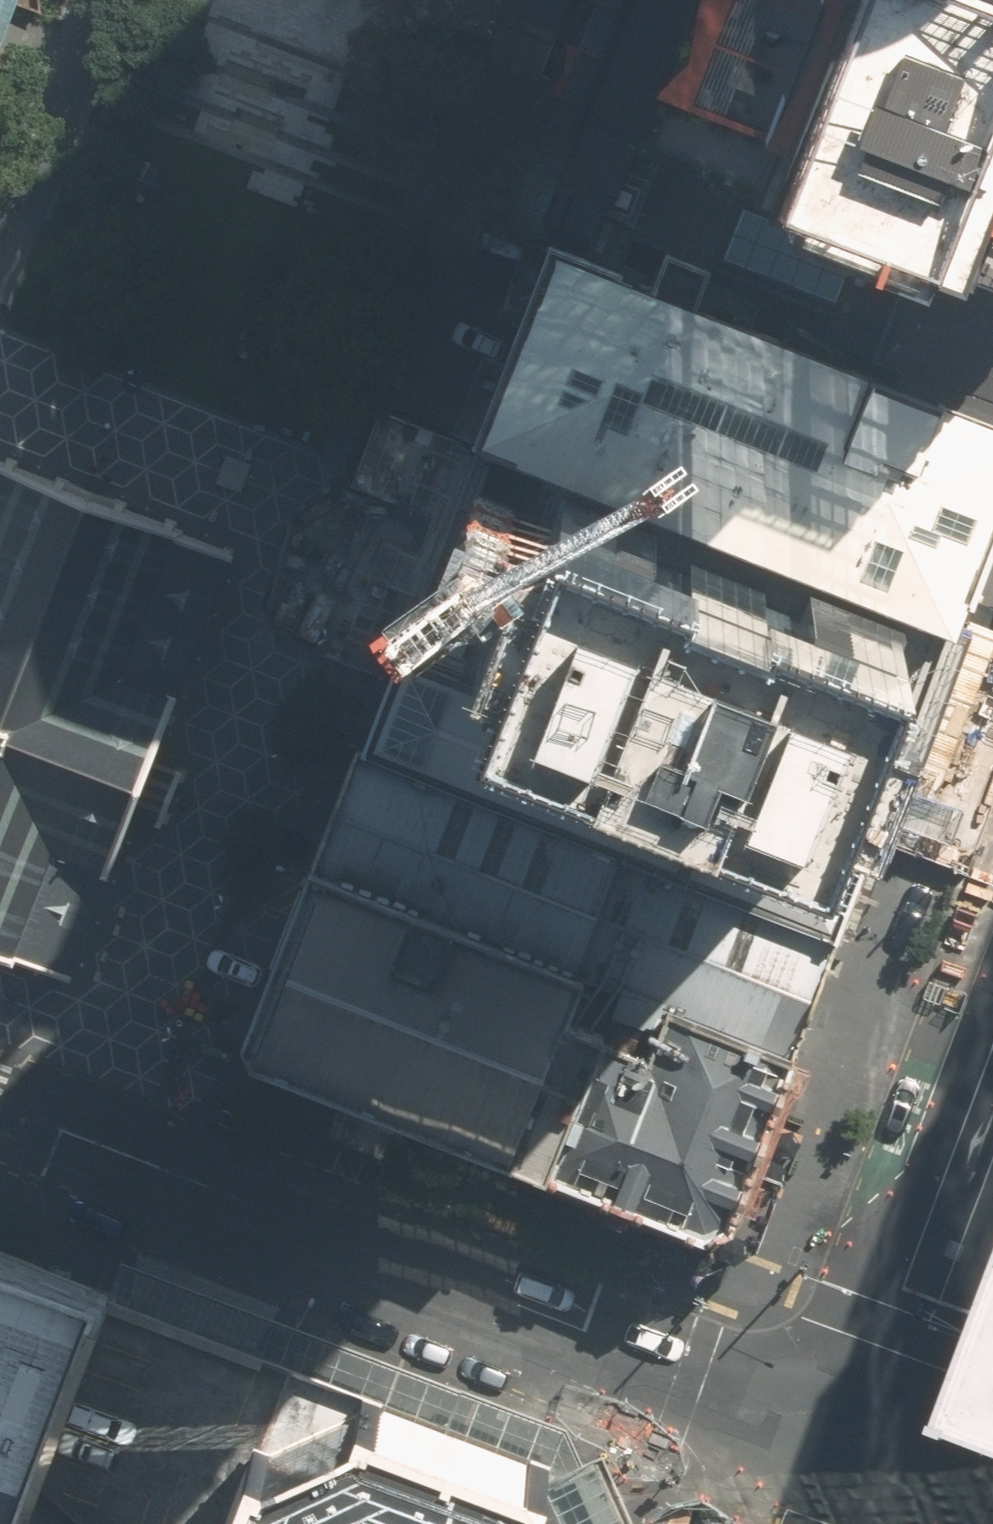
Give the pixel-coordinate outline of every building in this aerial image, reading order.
[(506,191),(635,238),(692,88),(724,0),(583,0),(506,191)] [(992,201),(992,0),(724,0),(692,88),(992,201)] [(692,88),(635,238),(619,282),(992,423),(992,201),(692,88)] [(559,260),(478,478),(930,649),(992,487),(992,423),(619,282),(559,260)] [(69,981),(110,872),(133,814),(159,824),(180,768),(152,758),(177,694),(230,553),(178,533),(0,466),(0,955),(14,960),(69,981)] [(940,663),(465,482),(401,649),(879,832),(940,663)] [(859,835),(407,664),(374,761),(820,930),(859,835)] [(374,761),(331,872),(619,981),(777,1041),(820,930),(374,761)] [(331,872),(253,1060),(549,1173),(619,981),(331,872)] [(704,1235),(731,1224),(799,1051),(777,1041),(619,981),(549,1173),(704,1235)] [(113,1291),(0,1247),(0,1523),(21,1523),(113,1291)] [(259,1445),(369,1395),(209,1330),(113,1291),(21,1523),(228,1523),(259,1445)] [(522,1449),(369,1395),(259,1445),(228,1523),(557,1523),(522,1449)]
